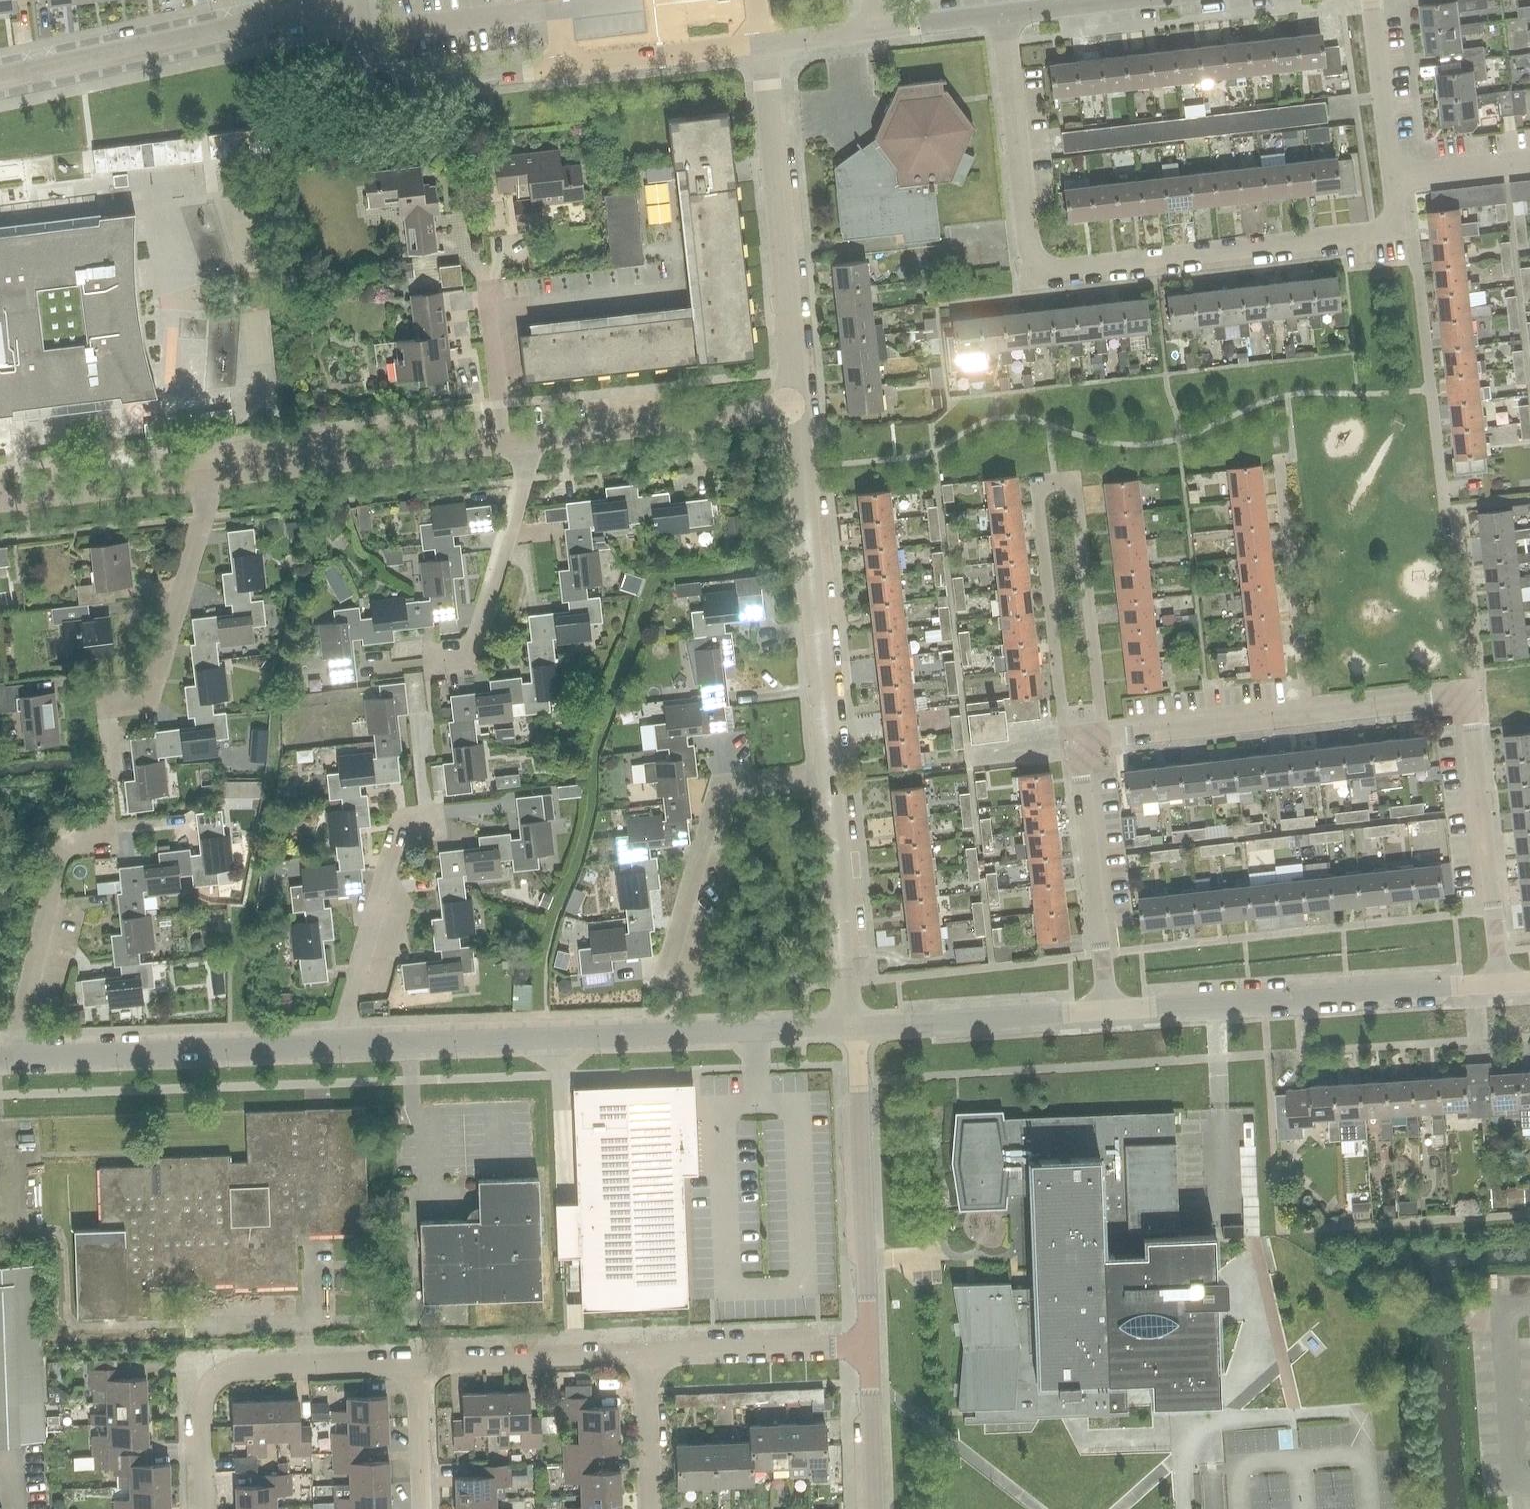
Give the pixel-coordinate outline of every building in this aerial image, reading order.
[(18,9),(17,0),(0,0),(0,11),(18,9)] [(1422,5),(1425,29),(1461,25),(1461,24),(1459,11),(1489,8),(1488,0),(1457,0),(1422,5)] [(1519,7),(1520,18),(1529,16),(1529,6),(1519,7)] [(1481,22),(1461,24),(1461,25),(1425,29),(1428,53),(1461,49),(1462,60),(1486,57),(1484,46),(1464,48),(1462,35),(1483,32),(1481,22)] [(1321,33),(1296,36),(1300,68),(1325,65),(1326,75),(1342,73),(1339,46),(1323,48),(1321,33)] [(1300,68),(1296,36),(1272,39),(1276,71),(1300,68)] [(1276,71),(1272,39),(1247,42),(1251,74),(1276,71)] [(1251,74),(1247,42),(1223,44),(1226,76),(1251,74)] [(1226,76),(1223,44),(1198,47),(1202,79),(1226,76)] [(1202,79),(1198,47),(1173,50),(1177,82),(1202,79)] [(1177,82),(1173,50),(1149,53),(1152,85),(1177,82)] [(1152,85),(1149,53),(1124,56),(1128,88),(1152,85)] [(1128,88),(1124,56),(1099,59),(1103,91),(1128,88)] [(1488,79),(1486,57),(1462,60),(1463,71),(1439,74),(1442,99),(1477,94),(1476,81),(1488,79)] [(1103,91),(1099,59),(1075,61),(1078,93),(1103,91)] [(1078,93),(1075,61),(1050,64),(1054,96),(1078,93)] [(975,156),(964,151),(974,127),(947,90),(946,79),(898,85),(875,138),(834,167),(842,239),(904,232),(905,242),(940,238),(933,181),(951,179),(962,184),(975,156)] [(1528,113),(1525,89),(1513,90),(1516,114),(1528,113)] [(1480,119),(1478,104),(1499,102),(1501,116),(1516,114),(1513,90),(1477,94),(1442,99),(1445,123),(1457,121),(1457,127),(1462,130),(1474,129),(1477,124),(1477,119),(1480,119)] [(1326,102),(1304,104),(1305,114),(1306,114),(1327,112),(1326,102)] [(1305,114),(1304,104),(1280,107),(1281,117),(1305,114)] [(1281,117),(1280,107),(1255,110),(1256,120),(1257,120),(1281,117)] [(1256,120),(1255,110),(1230,113),(1232,123),(1256,120)] [(755,356),(728,111),(668,118),(673,166),(685,165),(702,314),(520,334),(525,382),(755,356)] [(1328,122),(1327,112),(1306,114),(1307,124),(1328,122)] [(1232,123),(1230,113),(1206,115),(1207,125),(1232,123)] [(1516,114),(1518,126),(1525,126),(1523,113),(1516,114)] [(1306,114),(1305,114),(1281,117),(1282,127),(1307,124),(1306,114)] [(1207,125),(1206,115),(1181,118),(1182,128),(1183,128),(1207,125)] [(1281,117),(1257,120),(1258,130),(1282,127),(1281,117)] [(1182,128),(1181,118),(1157,121),(1158,131),(1182,128)] [(1257,120),(1256,120),(1232,123),(1233,132),(1258,130),(1257,120)] [(1158,131),(1157,121),(1132,124),(1133,134),(1158,131)] [(1232,123),(1207,125),(1208,135),(1233,132),(1232,123)] [(1133,134),(1132,124),(1107,127),(1108,137),(1109,137),(1133,134)] [(1207,125),(1183,128),(1184,138),(1208,135),(1207,125)] [(1309,143),(1330,140),(1328,126),(1308,129),(1309,143)] [(1108,137),(1107,127),(1083,130),(1084,140),(1108,137)] [(268,128),(208,135),(211,159),(271,151),(268,128)] [(1184,138),(1183,128),(1182,128),(1158,131),(1159,141),(1184,138)] [(1084,140),(1083,130),(1062,132),(1063,142),(1084,140)] [(1297,130),(1283,131),(1285,143),(1299,142),(1297,130)] [(1159,141),(1158,131),(1133,134),(1135,144),(1159,141)] [(1135,144),(1133,134),(1109,137),(1110,147),(1135,144)] [(203,160),(201,136),(93,149),(96,173),(203,160)] [(1110,147),(1109,137),(1108,137),(1084,140),(1085,150),(1110,147)] [(1084,140),(1063,142),(1064,152),(1085,150),(1084,140)] [(1210,145),(1201,146),(1202,157),(1211,156),(1210,145)] [(1177,157),(1176,146),(1160,148),(1161,159),(1177,157)] [(541,204),(585,199),(581,163),(561,166),(559,149),(495,156),(499,192),(531,188),(532,199),(515,201),(518,224),(543,221),(541,204)] [(1290,195),(1287,163),(1285,151),(1261,154),(1262,166),(1266,198),(1290,195)] [(1352,160),(1336,161),(1336,157),(1311,160),(1315,192),(1338,190),(1339,193),(1356,192),(1352,160)] [(1315,192),(1311,160),(1287,163),(1290,195),(1315,192)] [(434,215),(440,214),(436,184),(423,186),(422,169),(411,170),(411,166),(395,168),(396,172),(380,174),(380,178),(365,180),(369,208),(399,204),(401,219),(404,219),(408,255),(438,252),(434,215)] [(1266,198),(1262,166),(1237,169),(1241,201),(1266,198)] [(1241,201),(1237,169),(1213,172),(1216,204),(1241,201)] [(1216,204),(1213,172),(1188,174),(1192,206),(1216,204)] [(129,185),(128,173),(114,174),(115,187),(129,185)] [(1192,206),(1188,174),(1163,177),(1167,209),(1192,206)] [(1167,209),(1163,177),(1139,180),(1142,212),(1167,209)] [(1521,180),(1524,200),(1529,199),(1529,179),(1521,180)] [(1142,212),(1139,180),(1114,183),(1118,215),(1142,212)] [(1524,200),(1521,180),(1511,181),(1513,201),(1514,201),(1514,202),(1524,200)] [(1505,182),(1495,183),(1497,203),(1497,204),(1508,202),(1505,182)] [(1118,215),(1114,183),(1090,186),(1093,218),(1118,215)] [(1497,203),(1495,183),(1484,184),(1487,204),(1497,203)] [(1487,204),(1484,184),(1474,186),(1476,205),(1487,204)] [(1093,218),(1090,186),(1065,189),(1069,221),(1093,218)] [(1476,205),(1474,186),(1464,187),(1466,207),(1476,205)] [(1466,207),(1464,187),(1453,188),(1455,208),(1466,207)] [(1455,208),(1453,188),(1443,189),(1445,209),(1455,208)] [(1445,209),(1443,189),(1432,190),(1434,210),(1445,209)] [(644,264),(637,192),(605,195),(612,267),(644,264)] [(1526,218),(1524,200),(1514,202),(1518,230),(1528,229),(1526,218)] [(1510,220),(1508,202),(1497,204),(1499,221),(1510,220)] [(1479,221),(1462,223),(1461,208),(1429,211),(1433,239),(1464,236),(1481,235),(1479,221)] [(139,316),(136,290),(135,270),(135,265),(134,244),(134,239),(135,218),(135,213),(135,212),(99,217),(99,222),(0,234),(0,415),(14,414),(13,408),(120,395),(122,400),(157,396),(157,395),(156,390),(150,370),(149,366),(144,345),(140,320),(139,316)] [(1529,246),(1528,229),(1518,230),(1520,248),(1529,246)] [(1467,263),(1464,236),(1433,239),(1436,266),(1467,263)] [(1514,258),(1512,241),(1502,242),(1504,259),(1514,258)] [(1515,274),(1514,258),(1504,259),(1505,276),(1515,274)] [(868,275),(866,260),(833,264),(836,289),(869,286),(869,285),(876,284),(875,275),(868,275)] [(402,278),(412,277),(411,262),(401,263),(402,278)] [(1469,282),(1467,263),(1436,266),(1439,294),(1470,290),(1470,291),(1482,290),(1481,281),(1469,282)] [(443,285),(462,283),(460,264),(441,267),(443,285)] [(1521,267),(1523,284),(1529,283),(1529,266),(1521,267)] [(919,270),(920,280),(932,278),(931,268),(919,270)] [(1336,276),(1312,279),(1315,311),(1320,311),(1335,309),(1337,325),(1345,324),(1343,307),(1340,307),(1336,276)] [(920,280),(921,290),(933,288),(932,278),(920,280)] [(1315,311),(1312,279),(1288,282),(1291,314),(1296,313),(1311,312),(1313,328),(1322,327),(1320,311),(1315,311)] [(1291,314),(1288,282),(1264,284),(1268,317),(1272,316),(1287,315),(1289,331),(1298,330),(1296,313),(1291,314)] [(1268,317),(1264,284),(1240,287),(1244,320),(1249,319),(1263,317),(1265,334),(1274,332),(1272,316),(1268,317)] [(872,310),(869,286),(836,289),(838,314),(872,310)] [(1244,320),(1240,287),(1216,290),(1220,322),(1225,322),(1227,338),(1251,335),(1249,319),(1244,320)] [(1220,322),(1216,290),(1192,293),(1196,325),(1201,325),(1215,323),(1217,339),(1227,338),(1225,322),(1220,322)] [(1472,306),(1470,291),(1470,290),(1439,294),(1442,321),(1473,318),(1493,315),(1492,304),(1472,306)] [(445,359),(450,358),(442,292),(411,295),(416,339),(396,341),(398,358),(395,359),(397,380),(419,377),(419,382),(448,378),(445,359)] [(1196,325),(1192,293),(1168,296),(1172,328),(1187,326),(1188,339),(1192,338),(1193,342),(1203,341),(1201,325),(1196,325)] [(1520,312),(1518,295),(1508,296),(1510,313),(1520,312)] [(1146,298),(1121,301),(1125,333),(1129,333),(1131,349),(1155,346),(1153,329),(1150,329),(1146,298)] [(1125,333),(1121,301),(1098,304),(1101,336),(1105,336),(1120,334),(1122,350),(1131,349),(1129,333),(1125,333)] [(1101,336),(1098,304),(1074,306),(1077,339),(1082,338),(1096,337),(1098,353),(1107,352),(1105,336),(1101,336)] [(1077,339),(1074,306),(1050,309),(1054,342),(1058,341),(1072,340),(1074,356),(1084,355),(1082,338),(1077,339)] [(880,309),(872,310),(838,314),(841,339),(890,333),(890,329),(884,330),(884,323),(881,323),(880,309)] [(1054,342),(1050,309),(1026,312),(1030,344),(1034,344),(1048,342),(1050,359),(1060,357),(1058,341),(1054,342)] [(1030,344),(1026,312),(1002,315),(1006,347),(1010,347),(1012,363),(1036,360),(1034,344),(1030,344)] [(1522,329),(1520,312),(1510,313),(1511,330),(1522,329)] [(1006,347),(1002,315),(978,318),(982,350),(986,349),(1001,348),(1003,364),(1012,363),(1010,347),(1006,347)] [(938,327),(937,317),(924,318),(925,329),(938,327)] [(982,350),(978,318),(954,320),(956,335),(947,336),(951,370),(988,366),(986,349),(982,350)] [(1476,345),(1473,318),(1442,321),(1445,349),(1476,345)] [(940,338),(938,327),(925,329),(926,339),(940,338)] [(894,332),(890,333),(841,339),(844,363),(878,359),(878,360),(888,359),(886,341),(895,340),(894,332)] [(924,353),(940,351),(939,341),(923,343),(924,353)] [(1287,357),(1296,356),(1295,344),(1286,345),(1287,357)] [(1479,372),(1476,345),(1445,349),(1448,376),(1479,372)] [(1526,366),(1524,350),(1514,351),(1516,368),(1526,366)] [(1247,352),(1237,353),(1238,363),(1248,362),(1247,352)] [(1201,367),(1200,355),(1187,356),(1189,369),(1201,367)] [(1095,370),(1104,369),(1103,357),(1093,358),(1095,370)] [(880,384),(878,360),(878,359),(844,363),(847,388),(880,384)] [(1131,373),(1140,372),(1139,362),(1130,364),(1131,373)] [(943,377),(942,366),(930,367),(931,378),(943,377)] [(1528,383),(1526,366),(1516,368),(1517,384),(1528,383)] [(1490,386),(1481,387),(1479,372),(1448,376),(1451,403),(1483,399),(1491,398),(1490,386)] [(985,392),(983,374),(969,375),(971,393),(985,392)] [(1033,385),(1032,375),(1023,375),(1024,386),(1033,385)] [(944,387),(943,377),(931,378),(932,388),(944,387)] [(1000,379),(1001,390),(1010,389),(1009,378),(1000,379)] [(883,409),(880,384),(847,388),(850,413),(883,409)] [(932,397),(933,408),(942,407),(941,396),(932,397)] [(1486,427),(1483,399),(1451,403),(1454,430),(1486,427)] [(1520,405),(1522,422),(1529,421),(1529,404),(1520,405)] [(1522,422),(1523,439),(1529,438),(1529,421),(1522,422)] [(158,436),(157,422),(145,424),(147,437),(158,436)] [(1489,454),(1486,427),(1454,430),(1457,456),(1454,457),(1456,475),(1489,471),(1487,454),(1489,454)] [(1228,469),(1231,500),(1265,496),(1262,466),(1228,469)] [(986,480),(989,507),(1020,503),(1017,476),(986,480)] [(1105,484),(1108,514),(1142,510),(1139,480),(1105,484)] [(639,509),(639,495),(637,483),(606,487),(607,502),(593,503),(593,500),(566,503),(569,527),(590,526),(594,525),(595,529),(629,525),(629,523),(641,521),(639,509)] [(954,500),(953,483),(942,484),(944,501),(954,500)] [(1172,491),(1172,483),(1161,484),(1162,492),(1172,491)] [(890,491),(859,494),(862,522),(893,518),(890,491)] [(1198,491),(1188,492),(1190,505),(1200,504),(1198,491)] [(711,498),(685,501),(685,505),(671,507),(669,492),(639,495),(639,509),(641,521),(654,520),(655,534),(689,530),(689,527),(714,524),(711,498)] [(1268,525),(1265,496),(1231,500),(1235,529),(1268,525)] [(934,505),(933,497),(925,498),(926,506),(934,505)] [(411,509),(410,500),(400,501),(401,510),(411,509)] [(494,530),(491,504),(466,507),(465,503),(431,507),(433,522),(420,524),(423,549),(435,548),(454,545),(453,531),(467,529),(467,533),(494,530)] [(1023,531),(1020,503),(989,507),(992,534),(1023,531)] [(367,504),(357,505),(360,530),(369,529),(367,504)] [(1481,513),(1484,537),(1516,534),(1515,529),(1514,515),(1529,513),(1529,504),(1512,505),(1512,509),(1481,513)] [(937,513),(936,505),(934,506),(934,505),(926,506),(926,507),(927,507),(928,514),(937,513)] [(1145,539),(1142,510),(1108,514),(1111,543),(1145,539)] [(940,540),(937,513),(928,514),(931,541),(940,540)] [(727,516),(730,548),(749,546),(745,514),(727,516)] [(896,545),(893,518),(862,522),(865,549),(896,545)] [(302,521),(287,522),(289,546),(304,545),(302,521)] [(959,539),(957,522),(946,523),(948,540),(959,539)] [(1272,554),(1268,525),(1235,529),(1238,558),(1272,554)] [(593,550),(590,526),(569,527),(565,528),(568,554),(572,554),(573,568),(559,570),(562,602),(568,601),(588,598),(587,586),(601,584),(597,550),(593,550)] [(228,531),(231,557),(235,557),(237,571),(222,573),(226,604),(232,604),(253,600),(252,600),(250,588),(265,587),(261,553),(257,553),(254,528),(228,531)] [(1515,529),(1516,534),(1484,537),(1486,561),(1519,557),(1518,553),(1516,539),(1529,537),(1529,528),(1515,529)] [(1026,558),(1023,531),(992,534),(995,562),(1026,558)] [(960,550),(959,539),(948,540),(950,551),(960,550)] [(1149,569),(1145,539),(1111,543),(1115,573),(1149,569)] [(0,544),(0,570),(9,568),(4,543),(0,544)] [(114,587),(132,585),(127,543),(93,547),(97,583),(77,586),(80,604),(115,600),(114,587)] [(460,544),(454,545),(435,548),(436,560),(422,562),(426,596),(430,595),(430,599),(434,621),(458,618),(455,591),(451,592),(450,578),(464,576),(460,544)] [(899,573),(896,545),(865,549),(868,576),(899,573)] [(944,568),(942,551),(932,552),(934,569),(944,568)] [(1518,553),(1519,557),(1486,561),(1489,585),(1521,581),(1521,577),(1519,563),(1529,561),(1529,552),(1518,553)] [(1275,584),(1272,554),(1238,558),(1241,588),(1275,584)] [(1029,585),(1026,558),(995,562),(998,589),(1029,585)] [(946,585),(944,568),(934,569),(935,586),(946,585)] [(1152,598),(1149,569),(1115,573),(1118,602),(1152,598)] [(902,600),(899,573),(868,576),(871,604),(902,600)] [(965,593),(963,576),(952,577),(954,594),(965,593)] [(1521,577),(1521,581),(1489,585),(1492,609),(1524,605),(1524,601),(1522,586),(1529,586),(1529,576),(1521,577)] [(1279,613),(1275,584),(1241,588),(1245,617),(1279,613)] [(1033,612),(1029,585),(998,589),(1001,616),(1033,612)] [(694,637),(706,635),(726,633),(726,632),(724,619),(738,617),(739,621),(765,617),(762,592),(737,595),(736,591),(702,595),(704,609),(691,611),(694,637)] [(967,610),(965,593),(954,594),(956,610),(967,610)] [(950,622),(948,606),(947,595),(937,596),(940,623),(950,622)] [(600,596),(588,598),(568,601),(570,614),(556,616),(555,612),(528,615),(531,640),(553,638),(557,638),(558,642),(592,638),(590,623),(603,622),(600,596)] [(434,625),(434,621),(430,599),(420,601),(419,600),(406,602),(405,598),(371,602),(373,617),(361,618),(362,638),(363,644),(395,640),(393,626),(407,624),(408,628),(434,625)] [(1154,616),(1152,598),(1118,602),(1122,632),(1155,628),(1166,626),(1164,615),(1154,616)] [(263,599),(253,600),(232,604),(233,617),(219,619),(219,615),(192,618),(195,643),(217,641),(221,641),(221,645),(255,641),(253,626),(266,625),(263,599)] [(905,627),(902,600),(871,604),(874,631),(905,627)] [(1524,601),(1524,605),(1492,609),(1494,633),(1527,629),(1526,625),(1525,610),(1529,610),(1529,600),(1524,601)] [(69,657),(113,652),(109,616),(90,619),(88,604),(52,608),(54,624),(65,623),(69,657)] [(349,640),(362,638),(361,618),(360,606),(334,609),(335,622),(321,624),(325,658),(329,658),(332,683),(357,680),(354,653),(351,654),(349,640)] [(1036,640),(1033,612),(1001,616),(1005,643),(1036,640)] [(1282,643),(1279,613),(1245,617),(1248,646),(1282,643)] [(1198,623),(1197,615),(1189,616),(1190,624),(1198,623)] [(668,635),(667,622),(655,623),(656,636),(668,635)] [(952,639),(950,622),(940,623),(942,640),(952,639)] [(1526,625),(1527,629),(1494,633),(1497,657),(1529,654),(1527,634),(1529,634),(1529,624),(1526,625)] [(908,655),(905,627),(874,631),(877,658),(908,655)] [(1159,657),(1155,628),(1122,632),(1125,661),(1159,657)] [(732,631),(726,632),(726,633),(706,635),(707,647),(693,649),(697,683),(700,683),(703,707),(725,705),(729,705),(726,679),(722,679),(721,665),(735,663),(732,631)] [(971,647),(969,631),(959,632),(961,649),(971,647)] [(1178,642),(1190,641),(1190,631),(1178,632),(1178,642)] [(556,663),(553,638),(531,640),(527,640),(530,667),(534,667),(536,681),(522,682),(524,702),(525,714),(551,711),(549,698),(564,697),(560,662),(556,663)] [(1039,667),(1036,640),(1005,643),(1008,671),(1039,667)] [(220,666),(217,641),(195,643),(191,644),(194,670),(198,670),(199,684),(185,686),(189,717),(195,717),(222,712),(214,713),(213,701),(227,699),(224,665),(220,666)] [(1285,673),(1282,643),(1248,646),(1252,677),(1285,673)] [(973,664),(971,647),(961,649),(963,665),(973,664)] [(1227,653),(1217,653),(1218,661),(1228,661),(1227,653)] [(911,682),(908,655),(877,658),(880,686),(911,682)] [(1162,687),(1159,657),(1125,661),(1128,691),(1162,687)] [(262,666),(270,671),(274,665),(266,659),(262,666)] [(956,677),(954,660),(945,661),(947,678),(956,677)] [(1042,694),(1039,667),(1008,671),(1011,697),(1011,698),(1015,698),(1026,696),(1038,695),(1042,694)] [(524,702),(522,682),(522,676),(490,680),(492,695),(477,696),(477,693),(451,696),(452,707),(453,714),(453,720),(449,721),(449,722),(475,719),(479,718),(479,722),(513,718),(512,704),(524,702)] [(958,693),(956,677),(947,678),(948,695),(958,693)] [(374,733),(376,757),(398,755),(402,755),(400,728),(396,729),(394,715),(409,713),(405,681),(380,684),(381,697),(366,699),(370,733),(374,733)] [(6,686),(4,682),(0,683),(0,713),(9,712),(22,710),(25,732),(26,747),(60,744),(55,693),(33,695),(32,683),(6,686)] [(914,709),(911,682),(880,686),(883,713),(914,709)] [(1041,718),(1038,695),(1026,696),(1029,719),(1041,718)] [(1029,719),(1026,696),(1015,698),(1018,720),(1029,719)] [(1018,720),(1015,698),(1011,698),(1011,697),(1003,698),(1003,699),(1005,710),(1006,722),(1018,720)] [(999,711),(1005,710),(1003,699),(967,703),(968,714),(990,712),(989,707),(998,706),(999,711)] [(728,730),(725,705),(703,707),(699,707),(699,703),(665,707),(667,722),(654,723),(656,749),(668,748),(668,747),(688,745),(688,744),(687,731),(701,730),(701,733),(728,730)] [(1008,738),(1006,722),(1005,710),(999,711),(998,706),(989,707),(990,712),(968,714),(971,743),(1008,738)] [(441,708),(442,716),(453,714),(452,707),(441,708)] [(918,737),(914,709),(883,713),(886,740),(918,737)] [(226,712),(222,712),(195,717),(196,730),(182,732),(182,728),(155,731),(155,735),(159,757),(183,754),(184,758),(218,754),(216,739),(229,737),(226,712)] [(963,732),(961,714),(951,715),(952,733),(963,732)] [(478,743),(475,719),(449,722),(452,747),(456,747),(458,761),(443,763),(447,794),(473,791),(471,778),(486,777),(482,743),(478,743)] [(253,730),(252,747),(269,748),(270,731),(253,730)] [(965,747),(963,732),(952,733),(954,748),(965,747)] [(1509,760),(1529,757),(1529,732),(1506,735),(1509,760)] [(159,761),(159,757),(155,735),(131,738),(134,765),(138,764),(139,778),(125,780),(128,812),(154,809),(153,796),(167,794),(163,760),(159,761)] [(1431,767),(1428,735),(1400,739),(1404,770),(1431,767)] [(921,764),(918,737),(886,740),(890,767),(921,764)] [(1404,770),(1400,739),(1373,742),(1376,773),(1377,773),(1379,785),(1389,784),(1388,772),(1404,770)] [(1376,773),(1373,742),(1346,745),(1349,776),(1376,773)] [(694,744),(688,744),(688,745),(668,747),(668,748),(670,760),(644,763),(646,783),(657,781),(659,795),(663,795),(666,819),(666,820),(687,817),(687,818),(692,817),(689,791),(685,791),(683,777),(698,776),(694,744)] [(1349,776),(1346,745),(1319,748),(1322,779),(1349,776)] [(1322,779),(1319,748),(1292,751),(1295,782),(1322,779)] [(1295,782),(1292,751),(1264,754),(1268,786),(1295,782)] [(401,780),(398,755),(376,757),(373,757),(372,753),(338,757),(340,772),(327,773),(330,799),(342,798),(364,794),(361,794),(360,781),(374,779),(374,783),(401,780)] [(1268,786),(1264,754),(1237,758),(1241,789),(1242,804),(1256,802),(1254,787),(1268,786)] [(1509,760),(1511,784),(1529,782),(1529,757),(1509,760)] [(1241,789),(1237,758),(1210,761),(1214,792),(1213,792),(1214,800),(1224,799),(1223,794),(1226,794),(1226,791),(1241,789)] [(1214,792),(1210,761),(1183,764),(1186,795),(1213,792),(1214,792)] [(1186,795),(1183,764),(1156,767),(1159,798),(1186,795)] [(1159,798),(1156,767),(1128,770),(1131,802),(1159,798)] [(1051,772),(1019,776),(1011,777),(1013,788),(1021,787),(1023,803),(1054,800),(1051,772)] [(519,773),(495,776),(497,787),(520,784),(519,773)] [(988,797),(986,779),(976,780),(978,798),(988,797)] [(1511,784),(1514,808),(1529,807),(1529,782),(1511,784)] [(241,784),(226,784),(226,800),(241,800),(241,784)] [(923,786),(892,790),(895,817),(926,813),(923,786)] [(570,788),(571,800),(583,799),(582,787),(570,788)] [(294,790),(282,791),(283,804),(295,802),(294,790)] [(972,808),(970,792),(960,793),(962,809),(972,808)] [(367,794),(364,794),(342,798),(343,810),(328,811),(332,845),(336,845),(338,859),(339,859),(340,869),(362,868),(365,867),(362,841),(358,841),(357,827),(371,825),(367,794)] [(525,837),(511,838),(512,859),(514,871),(540,868),(538,855),(553,853),(549,819),(545,819),(542,794),(517,797),(520,823),(523,823),(525,837)] [(1057,827),(1054,800),(1023,803),(1026,831),(1057,827)] [(1317,825),(1316,815),(1306,816),(1305,802),(1297,802),(1299,817),(1300,827),(1317,825)] [(1426,813),(1424,803),(1408,805),(1409,815),(1426,813)] [(1409,815),(1408,805),(1391,806),(1392,817),(1409,815)] [(1514,808),(1517,831),(1529,830),(1529,807),(1514,808)] [(973,826),(972,808),(962,809),(964,827),(973,826)] [(1371,819),(1370,808),(1353,810),(1354,821),(1371,819)] [(191,854),(190,848),(194,886),(219,883),(218,870),(233,869),(229,835),(225,835),(222,810),(196,813),(199,839),(203,839),(204,853),(191,854)] [(1354,821),(1353,810),(1337,812),(1338,823),(1354,821)] [(929,841),(926,813),(895,817),(898,844),(929,841)] [(1153,844),(1152,836),(1152,833),(1139,835),(1136,815),(1123,816),(1128,847),(1153,844)] [(690,843),(687,818),(687,817),(666,820),(666,819),(662,820),(661,816),(628,820),(629,835),(616,836),(619,862),(631,861),(631,860),(651,858),(651,857),(649,844),(663,842),(664,846),(690,843)] [(992,835),(991,817),(980,818),(982,836),(992,835)] [(1300,827),(1299,817),(1282,819),(1283,829),(1300,827)] [(1438,829),(1437,818),(1420,820),(1421,830),(1438,829)] [(1266,831),(1265,821),(1245,823),(1246,833),(1266,831)] [(1246,833),(1245,823),(1228,825),(1229,835),(1246,833)] [(1400,833),(1398,823),(1383,824),(1384,835),(1400,833)] [(1384,835),(1383,824),(1365,826),(1366,837),(1384,835)] [(1060,854),(1057,827),(1026,831),(1029,857),(1029,858),(1060,854)] [(1208,838),(1207,827),(1190,829),(1192,840),(1208,838)] [(1192,840),(1190,829),(1174,831),(1175,841),(1192,840)] [(1345,840),(1344,829),(1328,831),(1329,841),(1345,840)] [(1517,831),(1519,855),(1529,854),(1529,830),(1517,831)] [(1329,841),(1328,831),(1311,833),(1312,843),(1329,841)] [(512,859),(511,838),(511,833),(479,836),(481,851),(466,852),(466,848),(439,851),(442,876),(464,875),(468,874),(468,878),(502,875),(501,860),(512,859)] [(994,851),(992,835),(982,836),(983,852),(994,851)] [(1291,846),(1290,835),(1273,837),(1275,848),(1291,846)] [(1275,848),(1273,837),(1256,839),(1257,850),(1275,848)] [(933,868),(929,841),(898,844),(901,872),(933,868)] [(275,854),(284,858),(289,846),(280,842),(275,854)] [(1236,852),(1235,842),(1219,843),(1220,854),(1236,852)] [(1220,854),(1219,843),(1202,845),(1203,856),(1220,854)] [(978,863),(977,847),(966,848),(967,864),(978,863)] [(194,886),(190,848),(159,852),(160,866),(146,868),(146,864),(119,867),(122,892),(144,890),(147,890),(148,894),(182,890),(180,876),(192,874),(194,886)] [(1183,858),(1181,848),(1164,850),(1165,860),(1183,858)] [(1165,860),(1164,850),(1148,852),(1149,862),(1165,860)] [(1063,881),(1060,854),(1029,858),(1029,857),(1021,858),(1023,870),(1030,869),(1032,885),(1063,881)] [(1519,855),(1522,879),(1529,878),(1529,854),(1519,855)] [(657,856),(651,857),(651,858),(631,860),(631,861),(632,872),(618,874),(622,908),(625,908),(628,932),(650,930),(655,930),(651,903),(648,904),(646,890),(661,888),(657,856)] [(980,880),(978,863),(967,864),(969,882),(980,880)] [(1442,864),(1415,867),(1418,898),(1446,895),(1442,864)] [(274,865),(263,865),(263,887),(274,887),(274,865)] [(364,893),(362,868),(340,869),(336,870),(336,866),(302,869),(303,884),(290,886),(293,911),(305,910),(325,907),(323,893),(338,892),(338,895),(364,893)] [(1418,898),(1415,867),(1388,870),(1391,901),(1418,898)] [(936,896),(933,868),(901,872),(905,899),(936,896)] [(1251,885),(1255,916),(1282,913),(1278,882),(1277,870),(1250,873),(1251,885)] [(1391,901),(1388,870),(1360,873),(1364,904),(1391,901)] [(999,889),(997,872),(986,873),(988,890),(999,889)] [(1364,904),(1360,873),(1333,876),(1337,907),(1364,904)] [(467,899),(464,875),(442,876),(438,876),(441,903),(445,903),(446,917),(431,918),(435,950),(441,949),(461,946),(460,934),(474,933),(471,899),(467,899)] [(1337,907),(1333,876),(1306,879),(1309,910),(1337,907)] [(1309,910),(1306,879),(1278,882),(1282,913),(1309,910)] [(1066,909),(1063,881),(1032,885),(1035,912),(1066,909)] [(103,891),(121,889),(120,882),(102,884),(103,891)] [(1255,916),(1251,885),(1224,888),(1227,919),(1255,916)] [(1227,919),(1224,888),(1197,891),(1200,922),(1227,919)] [(1001,905),(999,889),(988,890),(990,907),(1001,905)] [(146,915),(144,890),(122,892),(118,892),(121,919),(125,919),(126,933),(111,934),(115,966),(121,965),(153,961),(141,962),(139,950),(154,949),(150,915),(146,915)] [(1200,922),(1197,891),(1169,894),(1173,925),(1200,922)] [(545,894),(540,905),(547,908),(552,897),(545,894)] [(1173,925),(1169,894),(1142,897),(1145,928),(1173,925)] [(939,923),(936,896),(905,899),(908,927),(939,923)] [(984,918),(982,901),(972,902),(974,919),(984,918)] [(580,906),(569,902),(564,913),(575,917),(580,906)] [(331,906),(325,907),(305,910),(307,922),(292,924),(296,958),(299,957),(302,982),(328,980),(325,953),(321,954),(320,940),(334,938),(331,906)] [(1069,936),(1066,909),(1035,912),(1038,940),(1069,936)] [(171,915),(159,916),(160,926),(172,925),(171,915)] [(986,935),(984,918),(974,919),(976,936),(986,935)] [(942,951),(939,923),(908,927),(911,954),(942,951)] [(1004,944),(1003,927),(992,928),(994,945),(1004,944)] [(653,955),(650,930),(628,932),(624,932),(624,928),(590,932),(592,947),(579,948),(582,974),(613,970),(612,956),(626,954),(626,958),(653,955)] [(191,941),(193,954),(206,952),(204,939),(191,941)] [(473,945),(461,946),(441,949),(443,963),(428,965),(428,961),(402,964),(405,989),(430,987),(430,991),(464,987),(463,972),(476,971),(473,945)] [(985,959),(984,945),(955,948),(956,962),(985,959)] [(155,987),(153,961),(121,965),(122,979),(108,980),(108,977),(81,980),(84,1006),(110,1003),(110,1007),(144,1003),(142,988),(155,987)] [(224,967),(212,968),(212,976),(224,975),(224,967)] [(556,981),(557,990),(565,992),(571,988),(571,980),(563,977),(556,981)] [(511,1005),(528,1006),(529,982),(512,981),(511,1005)] [(290,993),(277,994),(278,1008),(291,1007),(290,993)] [(374,1004),(361,1005),(361,1015),(374,1015),(374,1004)] [(96,1010),(84,1011),(86,1023),(98,1022),(96,1010)] [(1520,1073),(1522,1104),(1521,1104),(1522,1116),(1523,1128),(1529,1127),(1529,1072),(1520,1073)] [(1522,1104),(1520,1073),(1493,1074),(1494,1082),(1481,1083),(1484,1116),(1507,1115),(1507,1117),(1522,1116),(1521,1104),(1522,1104)] [(1484,1116),(1481,1083),(1469,1084),(1468,1076),(1442,1078),(1444,1110),(1445,1110),(1459,1109),(1459,1118),(1484,1116)] [(1444,1110),(1442,1078),(1416,1080),(1418,1111),(1419,1111),(1433,1110),(1435,1134),(1446,1133),(1445,1110),(1444,1110)] [(1418,1111),(1416,1080),(1390,1081),(1392,1113),(1393,1113),(1408,1112),(1409,1136),(1420,1135),(1419,1111),(1418,1111)] [(1392,1113),(1390,1081),(1364,1083),(1366,1115),(1367,1115),(1382,1114),(1383,1137),(1394,1137),(1393,1113),(1392,1113)] [(1366,1115),(1364,1083),(1338,1085),(1340,1117),(1341,1117),(1356,1116),(1357,1139),(1368,1138),(1367,1115),(1366,1115)] [(1340,1117),(1338,1085),(1312,1087),(1312,1094),(1277,1096),(1279,1137),(1305,1135),(1304,1124),(1315,1124),(1315,1118),(1330,1117),(1331,1141),(1342,1140),(1341,1117),(1340,1117)] [(559,1203),(556,1203),(559,1257),(580,1256),(583,1309),(689,1305),(683,1174),(698,1173),(696,1120),(681,1120),(680,1094),(601,1097),(600,1087),(574,1088),(579,1215),(559,1216),(559,1203)] [(157,1165),(100,1167),(102,1229),(75,1230),(78,1316),(151,1313),(150,1285),(234,1282),(234,1287),(300,1284),(298,1235),(369,1232),(364,1107),(247,1112),(248,1161),(231,1162),(231,1154),(156,1157),(157,1165)] [(1011,1281),(953,1284),(958,1346),(958,1408),(975,1408),(975,1415),(964,1415),(965,1422),(986,1422),(986,1417),(1032,1415),(1033,1417),(1037,1417),(1039,1417),(1041,1417),(1061,1416),(1062,1416),(1129,1413),(1128,1405),(1128,1404),(1127,1378),(1150,1377),(1151,1402),(1221,1400),(1217,1300),(1229,1300),(1228,1275),(1216,1275),(1216,1269),(1214,1220),(1211,1220),(1179,1221),(1178,1208),(1178,1198),(1176,1151),(1176,1141),(1175,1141),(1174,1111),(1003,1118),(1002,1111),(956,1113),(952,1161),(960,1209),(1010,1207),(1012,1184),(1030,1183),(1034,1286),(1012,1287),(1011,1281)] [(1260,1235),(1257,1145),(1241,1146),(1244,1224),(1244,1233),(1244,1236),(1260,1235)] [(543,1297),(539,1177),(479,1179),(480,1206),(476,1207),(473,1208),(470,1210),(468,1213),(467,1216),(467,1220),(421,1221),(423,1302),(543,1297)] [(1500,1185),(1491,1186),(1492,1208),(1520,1206),(1519,1187),(1507,1187),(1507,1189),(1500,1189),(1500,1185)] [(1418,1201),(1400,1203),(1400,1214),(1418,1213),(1418,1201)] [(1384,1206),(1384,1218),(1396,1218),(1396,1206),(1384,1206)] [(1371,1208),(1355,1208),(1355,1220),(1372,1219),(1371,1208)] [(1244,1233),(1244,1224),(1223,1225),(1224,1237),(1244,1236),(1244,1233)] [(38,1264),(0,1265),(0,1441),(45,1439),(38,1264)] [(91,1389),(93,1389),(94,1402),(107,1401),(147,1400),(147,1378),(120,1379),(119,1368),(90,1369),(91,1389)] [(57,1386),(50,1387),(50,1402),(66,1402),(66,1394),(57,1386)] [(824,1388),(805,1389),(805,1401),(824,1400),(824,1388)] [(805,1401),(805,1389),(786,1390),(787,1402),(805,1401)] [(769,1402),(768,1390),(749,1391),(749,1403),(769,1402)] [(787,1402),(786,1390),(768,1390),(769,1402),(787,1402)] [(529,1391),(507,1392),(509,1432),(521,1431),(522,1447),(542,1447),(541,1417),(530,1418),(529,1391)] [(749,1403),(749,1391),(731,1392),(731,1404),(749,1403)] [(509,1432),(507,1392),(485,1393),(487,1433),(500,1432),(500,1448),(509,1448),(509,1432)] [(731,1404),(731,1392),(712,1393),(713,1405),(731,1404)] [(487,1433),(485,1393),(463,1393),(464,1420),(454,1420),(455,1450),(475,1449),(474,1433),(487,1433)] [(713,1405),(712,1393),(694,1394),(695,1406),(713,1405)] [(695,1406),(694,1394),(675,1394),(675,1407),(695,1406)] [(333,1421),(349,1420),(348,1420),(388,1418),(388,1396),(348,1398),(348,1411),(332,1411),(333,1421)] [(579,1417),(580,1430),(619,1428),(619,1406),(592,1407),(591,1397),(562,1398),(563,1417),(579,1417)] [(299,1399),(277,1400),(279,1440),(291,1440),(292,1456),(312,1455),(311,1426),(300,1426),(299,1399)] [(825,1400),(825,1410),(833,1409),(833,1399),(825,1400)] [(148,1421),(147,1400),(107,1401),(108,1414),(92,1414),(92,1424),(108,1423),(148,1421)] [(279,1440),(277,1400),(255,1401),(257,1457),(267,1456),(266,1441),(279,1440)] [(257,1457),(255,1401),(233,1402),(235,1442),(248,1441),(248,1456),(235,1457),(236,1471),(258,1470),(257,1457)] [(330,1419),(329,1402),(312,1403),(313,1420),(330,1419)] [(59,1416),(48,1417),(48,1425),(59,1425),(59,1416)] [(389,1440),(388,1418),(348,1420),(349,1420),(349,1433),(333,1433),(334,1453),(363,1452),(363,1441),(389,1440)] [(149,1443),(148,1421),(108,1423),(109,1436),(93,1436),(93,1456),(114,1455),(123,1455),(122,1444),(149,1443)] [(808,1466),(806,1422),(788,1423),(790,1467),(790,1477),(809,1476),(808,1466)] [(825,1422),(806,1422),(808,1466),(827,1465),(825,1422)] [(790,1467),(788,1423),(769,1424),(771,1468),(790,1467)] [(771,1468),(769,1424),(750,1425),(751,1441),(753,1468),(771,1468)] [(620,1450),(619,1428),(580,1430),(580,1442),(564,1443),(565,1463),(594,1462),(594,1451),(620,1450)] [(751,1441),(733,1442),(735,1485),(754,1484),(753,1468),(751,1441)] [(716,1486),(715,1442),(696,1443),(698,1487),(716,1486)] [(735,1485),(733,1442),(715,1442),(716,1486),(735,1485)] [(698,1487),(696,1443),(677,1444),(679,1487),(698,1487)] [(363,1462),(363,1452),(334,1453),(334,1472),(350,1472),(351,1484),(391,1483),(390,1461),(363,1462)] [(143,1454),(123,1455),(114,1455),(93,1456),(75,1457),(76,1469),(114,1467),(114,1474),(118,1474),(118,1487),(131,1487),(171,1485),(170,1463),(143,1464),(143,1454)] [(594,1472),(594,1462),(565,1463),(566,1482),(582,1482),(582,1495),(622,1493),(621,1471),(594,1472)] [(456,1477),(457,1499),(497,1498),(496,1485),(512,1485),(512,1482),(512,1474),(512,1468),(512,1465),(482,1466),(483,1476),(456,1477)] [(526,1467),(512,1468),(512,1474),(512,1482),(526,1481),(526,1467)] [(236,1486),(237,1508),(277,1507),(277,1494),(293,1493),(292,1473),(285,1474),(280,1474),(263,1475),(263,1485),(236,1486)] [(391,1483),(351,1484),(335,1484),(336,1508),(365,1508),(365,1506),(391,1505),(391,1483)] [(171,1485),(131,1487),(131,1500),(115,1500),(115,1508),(145,1508),(172,1507),(171,1485)] [(622,1493),(582,1495),(583,1507),(567,1508),(623,1508),(622,1493)] [(497,1498),(457,1499),(457,1508),(497,1508),(497,1498)]
